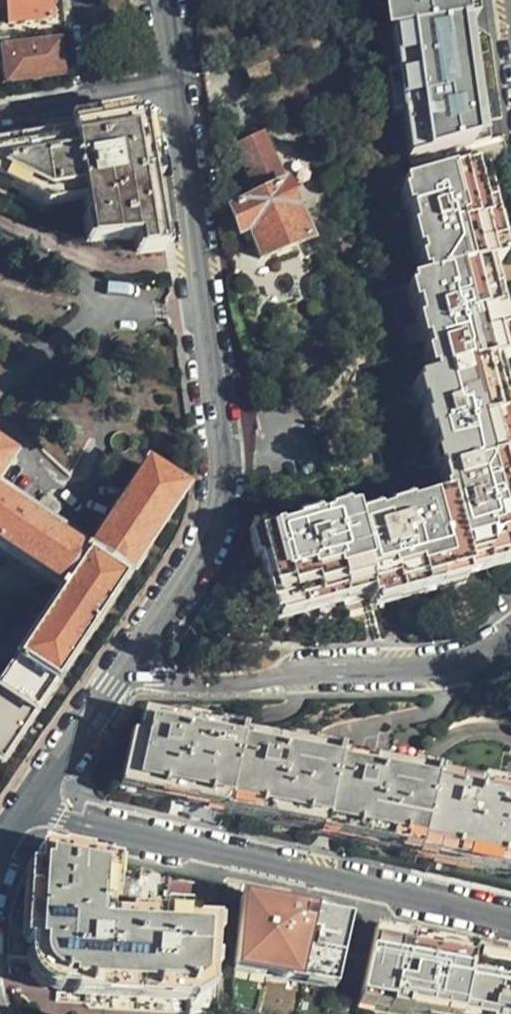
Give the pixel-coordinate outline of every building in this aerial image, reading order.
[(46,0),(2,0),(5,26),(48,22),(46,0)] [(463,9),(467,9),(466,0),(382,0),(385,21),(393,20),(463,9)] [(463,9),(393,20),(406,149),(478,129),(471,72),(463,9)] [(270,51),(240,66),(249,87),(261,82),(290,67),(278,38),(267,43),(270,51)] [(61,75),(57,45),(2,53),(6,83),(25,81),(30,85),(34,85),(38,84),(40,82),(42,79),(61,75)] [(7,191),(37,204),(80,198),(87,243),(133,235),(136,254),(162,250),(147,166),(140,124),(130,113),(66,124),(67,130),(0,141),(0,187),(7,191)] [(255,200),(230,211),(230,217),(240,236),(248,233),(255,248),(261,260),(307,239),(289,197),(261,138),(233,150),(255,200)] [(486,367),(507,362),(495,316),(482,268),(502,262),(477,168),(400,190),(424,282),(403,288),(429,383),(408,389),(412,408),(439,506),(346,531),(343,523),(303,534),(246,550),(248,554),(251,554),(271,625),(347,604),(363,599),(367,610),(396,602),(412,598),(461,585),(458,574),(484,566),(510,558),(510,460),(503,432),(486,367)] [(52,615),(0,689),(0,726),(19,739),(173,520),(136,495),(81,573),(0,515),(0,577),(52,615)] [(415,847),(431,779),(303,751),(262,742),(237,736),(140,714),(125,782),(415,847)] [(431,779),(415,847),(510,869),(510,797),(498,794),(431,779)] [(413,854),(415,847),(125,782),(124,789),(413,854)] [(415,847),(413,854),(510,877),(510,869),(415,847)] [(107,916),(111,863),(41,848),(36,852),(35,868),(31,868),(26,943),(29,944),(29,957),(31,973),(34,981),(39,985),(50,988),(73,990),(73,996),(190,1001),(191,991),(210,991),(213,925),(107,916)] [(295,904),(241,892),(239,899),(294,911),(295,904)] [(294,911),(239,899),(238,963),(334,984),(344,935),(347,923),(318,917),(319,910),(295,904),(294,911)] [(348,916),(319,910),(318,917),(347,923),(348,916)] [(405,932),(374,925),(373,929),(404,936),(405,932)] [(373,929),(359,998),(436,1013),(510,1013),(510,959),(404,936),(373,929)] [(334,984),(238,963),(238,974),(331,995),(334,984)] [(359,998),(357,1005),(398,1013),(436,1013),(359,998)]
